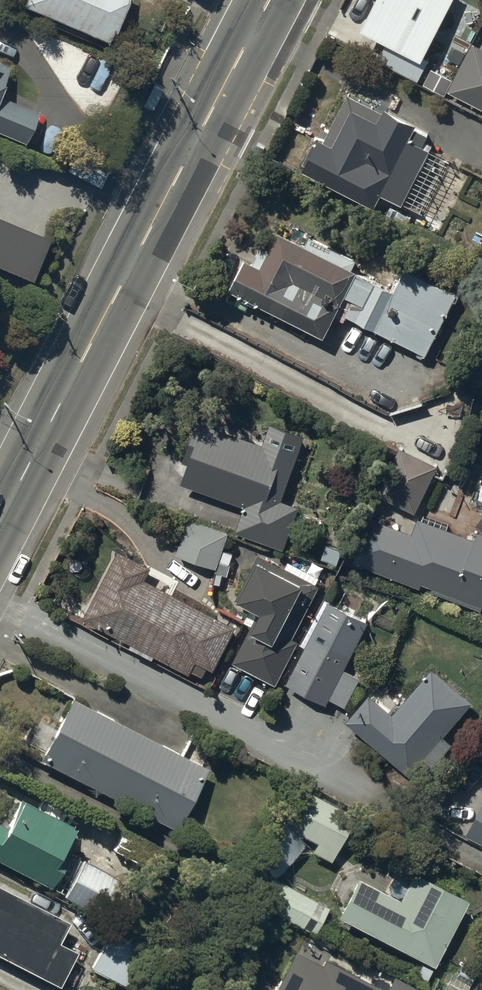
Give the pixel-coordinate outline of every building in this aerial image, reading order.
[(113,35),(127,0),(30,0),(113,35)] [(378,8),(398,17),(390,32),(424,49),(449,0),(382,0),(378,8)] [(424,49),(390,32),(379,56),(416,75),(428,51),(424,49)] [(473,42),(450,87),(481,103),(481,46),(473,42)] [(20,136),(32,107),(0,94),(0,128),(20,136)] [(379,116),(355,103),(336,138),(326,132),(319,128),(301,162),(378,202),(384,190),(422,210),(450,157),(406,135),(416,117),(387,102),(384,107),(379,116)] [(70,171),(99,187),(112,164),(83,148),(70,171)] [(31,281),(47,240),(0,222),(0,269),(31,281)] [(264,262),(247,253),(232,281),(323,328),(336,303),(427,350),(458,291),(406,264),(395,287),(350,264),(355,255),(310,232),(305,241),(281,229),(264,262)] [(264,444),(198,419),(185,453),(192,455),(183,479),(247,503),(238,525),(281,541),(295,505),(277,498),(302,431),(273,420),(264,444)] [(432,470),(435,464),(401,446),(379,488),(414,505),(432,470)] [(479,529),(476,535),(418,513),(412,530),(372,515),(356,555),(419,579),(421,573),(481,596),(481,531),(479,529)] [(225,528),(191,516),(179,551),(214,563),(225,528)] [(146,565),(119,551),(87,613),(188,664),(194,653),(213,664),(234,623),(141,575),(146,565)] [(315,582),(259,555),(242,590),(264,601),(236,658),(275,677),(293,641),(288,636),(315,582)] [(368,619),(330,600),(289,680),(327,699),(329,694),(346,703),(360,674),(344,666),(368,619)] [(470,698),(434,667),(394,712),(371,691),(349,716),(409,768),(470,698)] [(202,767),(72,699),(44,754),(174,821),(202,767)] [(302,789),(285,824),(316,839),(312,848),(330,857),(351,812),(302,789)] [(22,797),(6,827),(0,824),(0,858),(50,884),(68,851),(56,845),(69,822),(22,797)] [(471,830),(481,836),(481,809),(471,830)] [(122,882),(78,859),(62,891),(106,914),(122,882)] [(466,900),(416,874),(402,901),(357,877),(338,913),(434,962),(466,900)] [(0,886),(0,950),(58,981),(76,947),(58,938),(67,921),(0,886)] [(144,949),(107,929),(87,966),(124,985),(144,949)] [(327,959),(324,964),(295,950),(275,989),(387,989),(327,959)] [(394,980),(389,989),(414,989),(394,980)]
